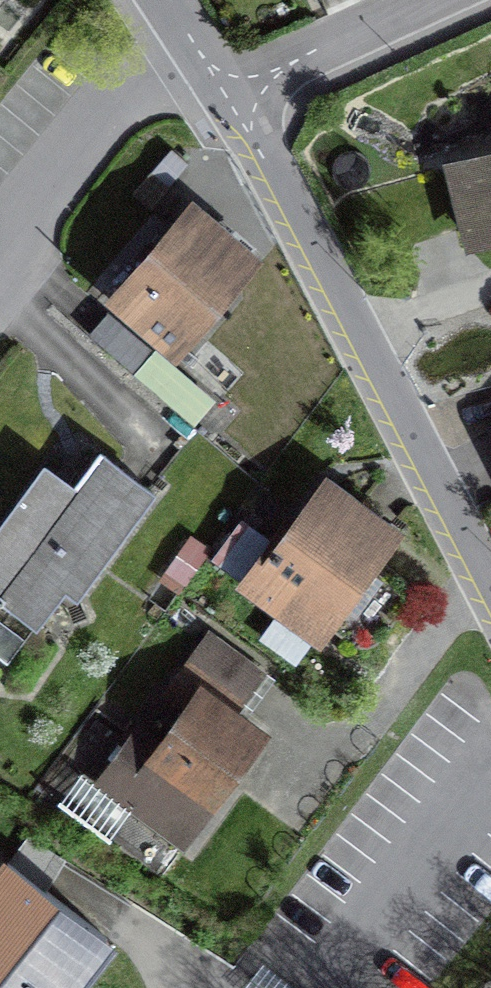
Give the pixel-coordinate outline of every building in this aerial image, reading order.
[(450,166),(471,238),(490,233),(490,156),(450,166)] [(149,261),(118,297),(173,345),(247,260),(191,212),(159,249),(150,241),(140,253),(149,261)] [(151,351),(107,312),(89,333),(133,372),(151,351)] [(193,422),(212,401),(154,352),(135,373),(193,422)] [(99,453),(66,497),(39,477),(0,529),(0,598),(37,625),(66,586),(77,595),(152,492),(99,453)] [(387,532),(328,489),(283,550),(272,542),(245,578),(315,630),(387,532)] [(257,672),(207,635),(167,691),(188,706),(159,747),(137,731),(102,779),(185,839),(261,734),(229,711),(257,672)] [(0,872),(0,987),(66,987),(105,938),(7,863),(0,872)] [(289,968),(276,987),(320,987),(289,968)]
